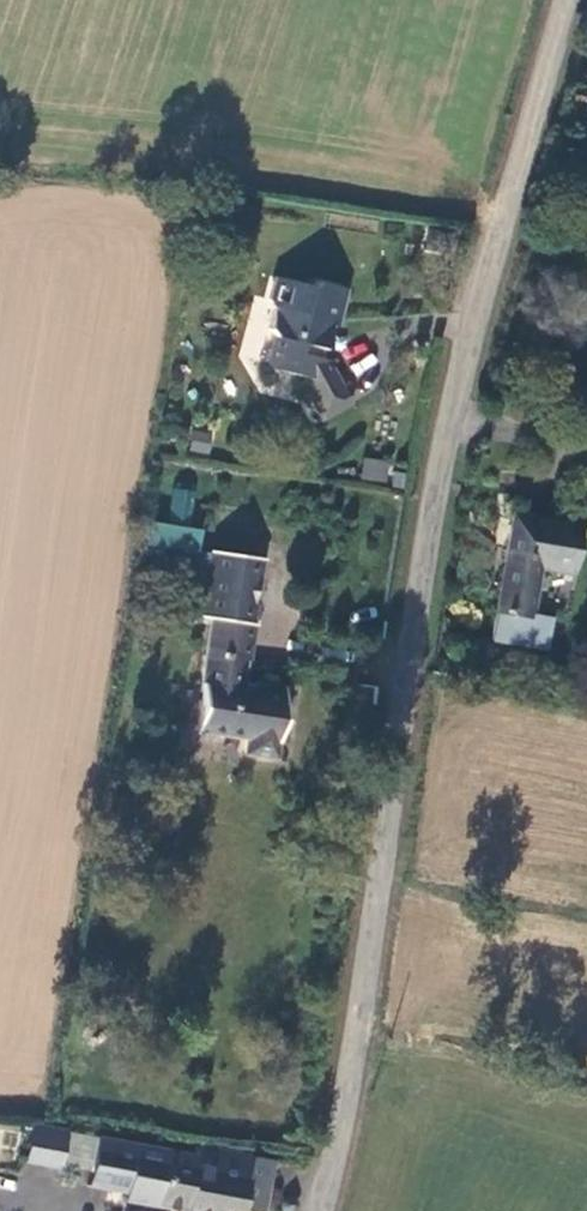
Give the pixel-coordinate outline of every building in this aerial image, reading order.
[(267,297),(275,309),(269,333),(272,333),(265,357),(269,369),(301,379),(301,385),(319,419),(348,401),(327,364),(325,364),(317,363),(317,353),(325,353),(331,327),(333,327),(343,286),(314,278),(307,283),(272,274),(267,297)] [(325,364),(325,353),(317,353),(317,363),(325,364)] [(384,465),(358,462),(358,478),(383,480),(384,465)] [(174,491),(168,524),(187,527),(191,493),(174,491)] [(479,640),(530,649),(535,622),(518,619),(526,569),(559,575),(567,528),(500,516),(483,612),(484,612),(479,640)] [(255,693),(243,691),(263,555),(215,548),(204,616),(215,617),(198,731),(250,738),(248,751),(276,755),(285,691),(255,687),(255,693)] [(28,1169),(64,1176),(70,1140),(35,1134),(28,1169)] [(276,1167),(201,1153),(199,1163),(100,1145),(91,1193),(129,1200),(128,1208),(147,1210),(268,1210),(276,1167)] [(295,1208),(294,1202),(290,1199),(284,1200),(281,1204),(282,1210),(284,1210),(293,1210),(295,1208)]
